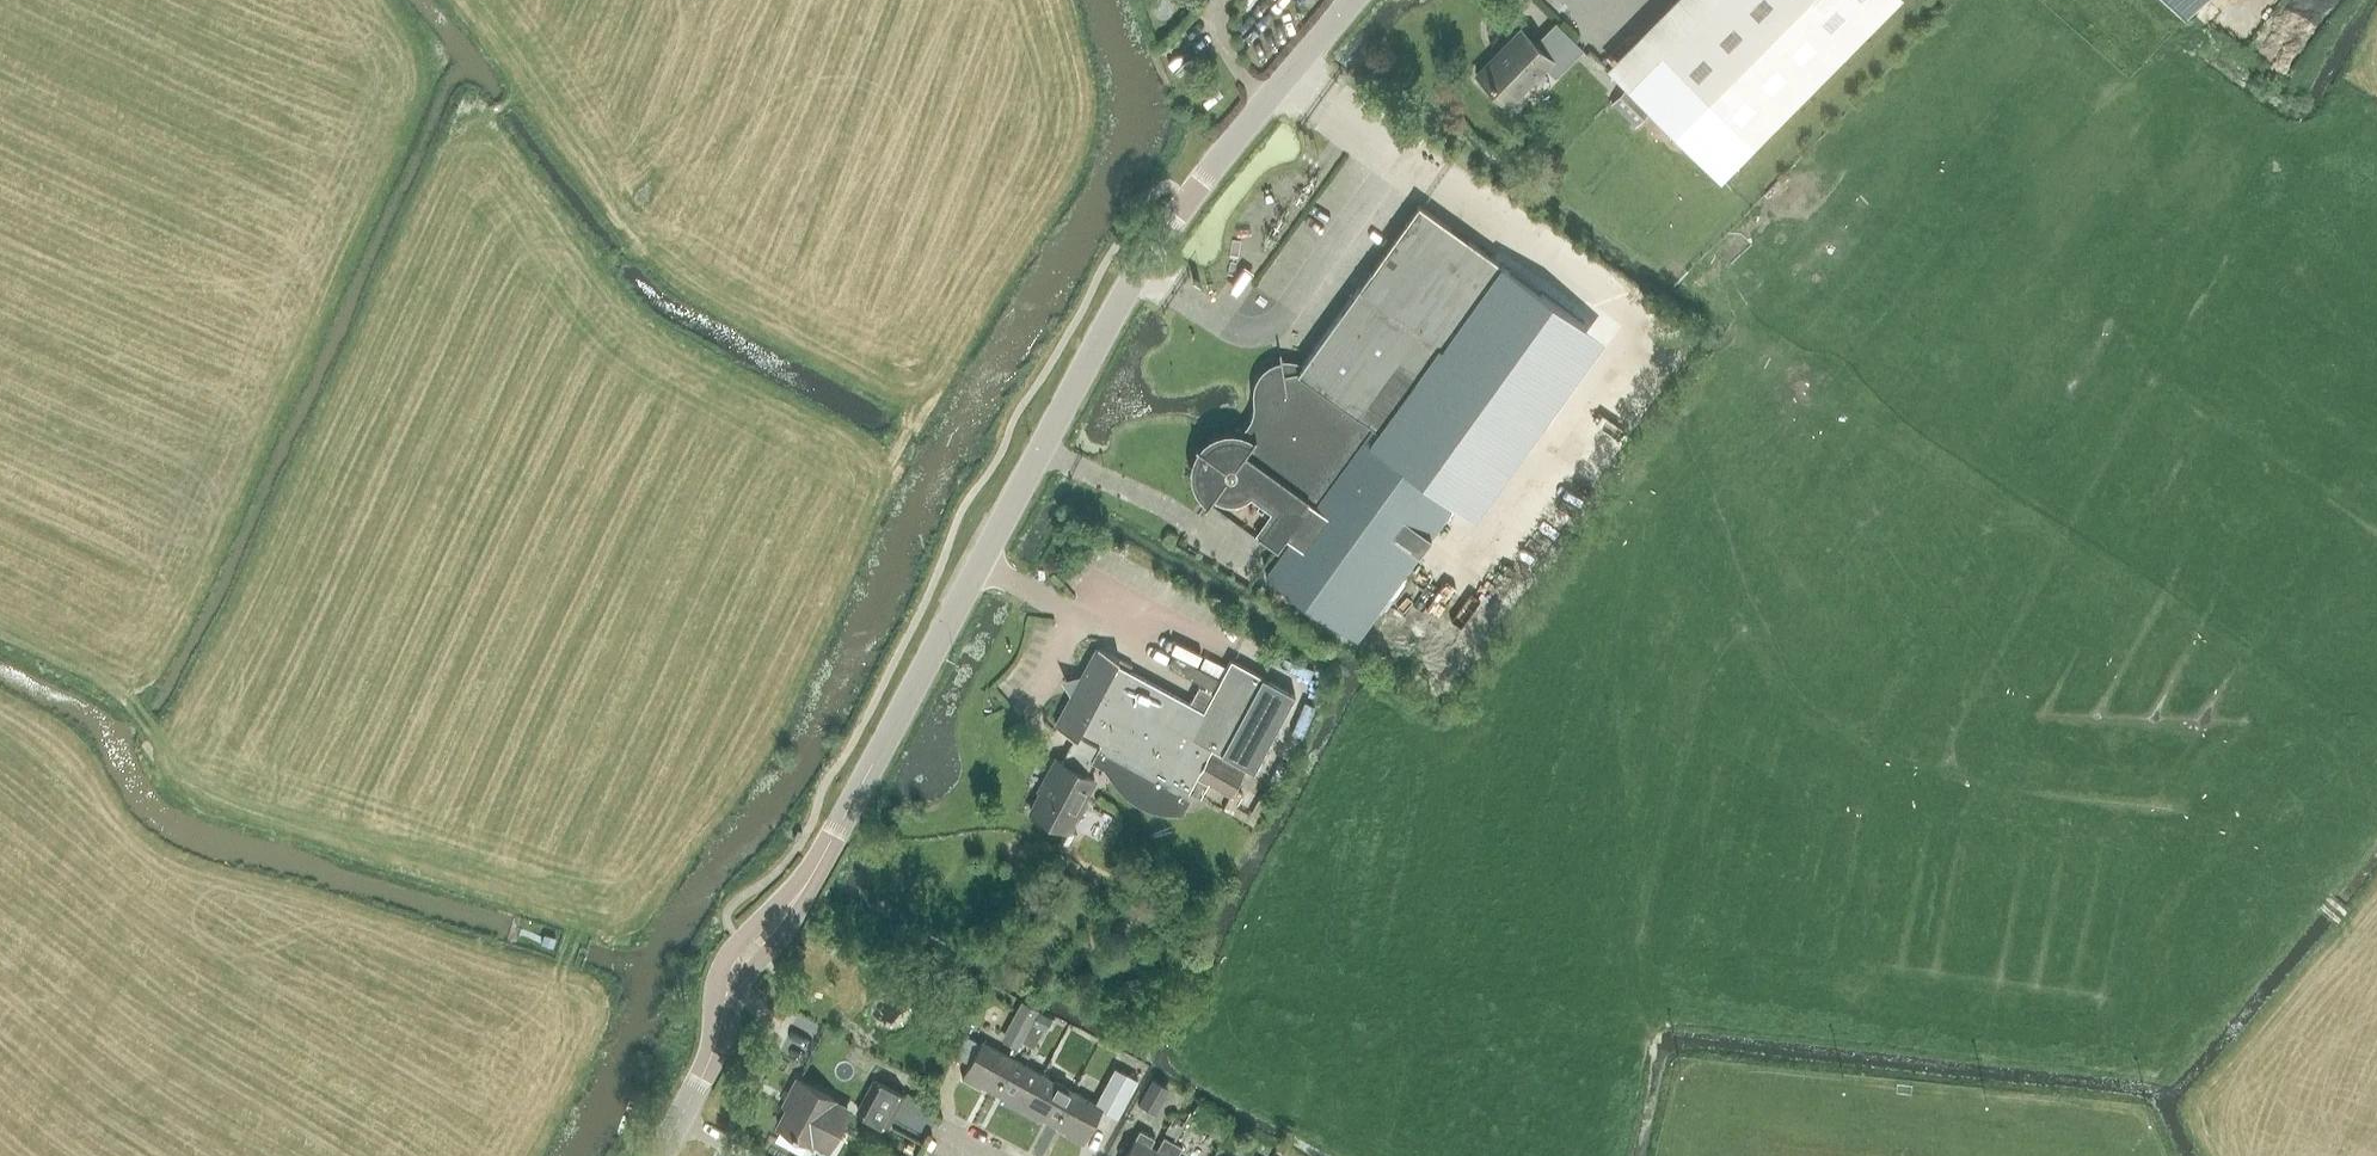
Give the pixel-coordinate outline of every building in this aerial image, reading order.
[(1598,0),(1581,0),(1590,9),(1598,0)] [(1607,66),(1628,86),(1720,177),(1896,0),(1672,0),(1607,66)] [(2187,16),(2202,0),(2170,0),(2187,16)] [(1536,43),(1522,29),(1478,74),(1508,104),(1546,66),(1556,76),(1583,49),(1556,22),(1536,43)] [(1650,110),(1627,86),(1612,101),(1636,125),(1650,110)] [(1197,445),(1196,446),(1203,451),(1201,456),(1198,463),(1197,469),(1198,476),(1199,482),(1202,488),(1206,494),(1211,498),(1206,505),(1207,506),(1212,499),(1278,547),(1287,534),(1292,537),(1266,573),(1358,639),(1584,324),(1419,205),(1300,371),(1285,373),(1282,351),(1280,351),(1282,360),(1276,361),(1270,364),(1264,368),(1260,373),(1256,379),(1254,385),(1253,392),(1254,405),(1253,412),(1251,418),(1248,423),(1244,428),(1238,432),(1233,435),(1220,439),(1214,442),(1208,446),(1204,450),(1197,445)] [(1072,696),(1056,726),(1076,737),(1070,749),(1093,761),(1112,772),(1120,783),(1129,792),(1134,795),(1140,799),(1152,805),(1164,808),(1180,809),(1190,790),(1202,796),(1212,776),(1235,789),(1246,769),(1212,751),(1213,749),(1223,754),(1255,770),(1296,694),(1265,677),(1232,659),(1214,692),(1200,685),(1190,703),(1117,663),(1120,658),(1099,647),(1083,677),(1067,681),(1072,696)] [(1063,762),(1058,759),(1031,811),(1068,830),(1095,779),(1086,774),(1093,761),(1070,749),(1063,762)] [(1023,999),(1002,1037),(1019,1046),(1032,1023),(1039,1010),(1040,1009),(1023,999)] [(1039,1010),(1032,1023),(1047,1031),(1054,1018),(1039,1010)] [(994,1092),(1013,1057),(982,1040),(962,1077),(980,1087),(981,1085),(994,1092)] [(1043,1074),(1013,1057),(994,1092),(1007,1099),(1006,1101),(1023,1110),(1043,1074)] [(1073,1090),(1043,1074),(1023,1110),(1040,1120),(1042,1118),(1054,1125),(1073,1090)] [(1139,1104),(1156,1113),(1170,1087),(1153,1078),(1139,1104)] [(782,1128),(776,1138),(803,1152),(808,1142),(810,1143),(812,1141),(826,1148),(848,1107),(834,1100),(834,1098),(798,1079),(790,1096),(794,1098),(779,1126),(782,1128)] [(906,1094),(881,1081),(863,1114),(888,1128),(906,1094)] [(1104,1107),(1073,1090),(1054,1125),(1068,1132),(1066,1134),(1084,1144),(1104,1107)] [(1202,1116),(1192,1111),(1177,1137),(1187,1142),(1202,1116)] [(1174,1141),(1165,1137),(1157,1150),(1151,1146),(1155,1137),(1141,1129),(1126,1155),(1166,1155),(1174,1141)] [(1166,1155),(1177,1155),(1183,1146),(1174,1141),(1166,1155)]
